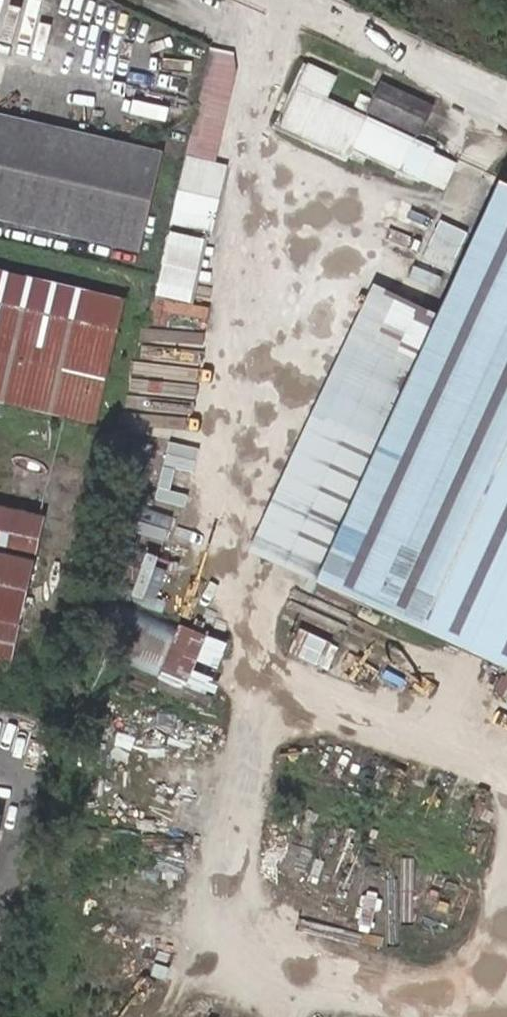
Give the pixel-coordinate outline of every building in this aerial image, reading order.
[(175,227),(214,234),(227,163),(220,162),(240,56),(208,50),(175,227)] [(332,79),(300,65),(270,131),(334,160),(339,151),(430,193),(443,164),(352,122),(356,114),(322,99),(332,79)] [(382,82),(368,114),(422,137),(435,105),(382,82)] [(165,150),(0,111),(0,215),(142,248),(165,150)] [(499,188),(439,318),(506,349),(506,192),(499,188)] [(166,235),(157,300),(195,306),(204,240),(166,235)] [(0,266),(0,397),(104,421),(131,296),(0,266)] [(385,293),(265,550),(319,575),(383,436),(439,318),(385,293)] [(439,318),(383,436),(319,575),(452,638),(480,651),(506,664),(506,349),(439,318)] [(0,503),(0,659),(10,661),(44,513),(0,503)] [(162,680),(213,693),(227,642),(176,628),(162,680)] [(288,654),(328,672),(339,648),(299,630),(288,654)]
